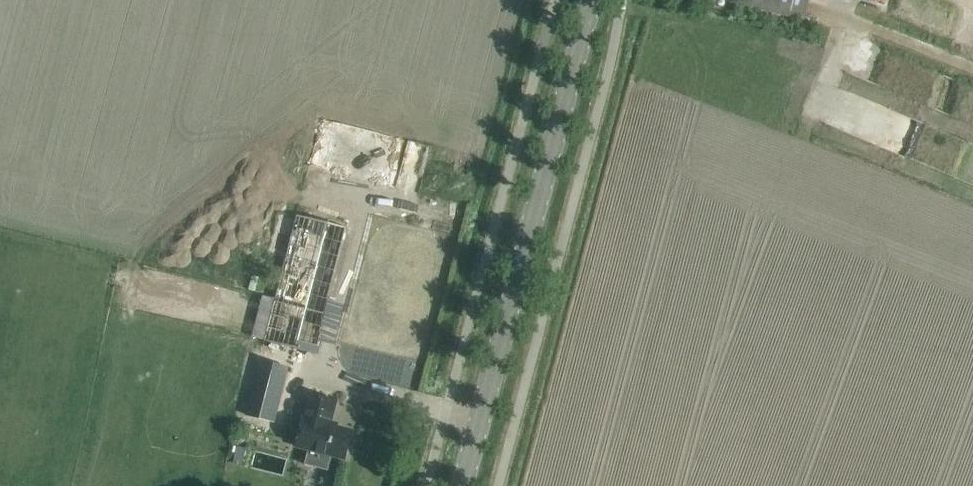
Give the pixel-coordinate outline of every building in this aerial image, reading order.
[(803,20),(808,0),(727,0),(803,20)] [(362,128),(322,118),(309,165),(350,176),(362,128)] [(316,354),(349,228),(297,215),(264,340),(316,354)] [(336,400),(311,393),(304,418),(302,418),(295,445),(310,449),(306,464),(328,470),(332,454),(346,458),(353,431),(329,425),(336,400)] [(249,448),(238,446),(233,463),(244,466),(249,448)]
